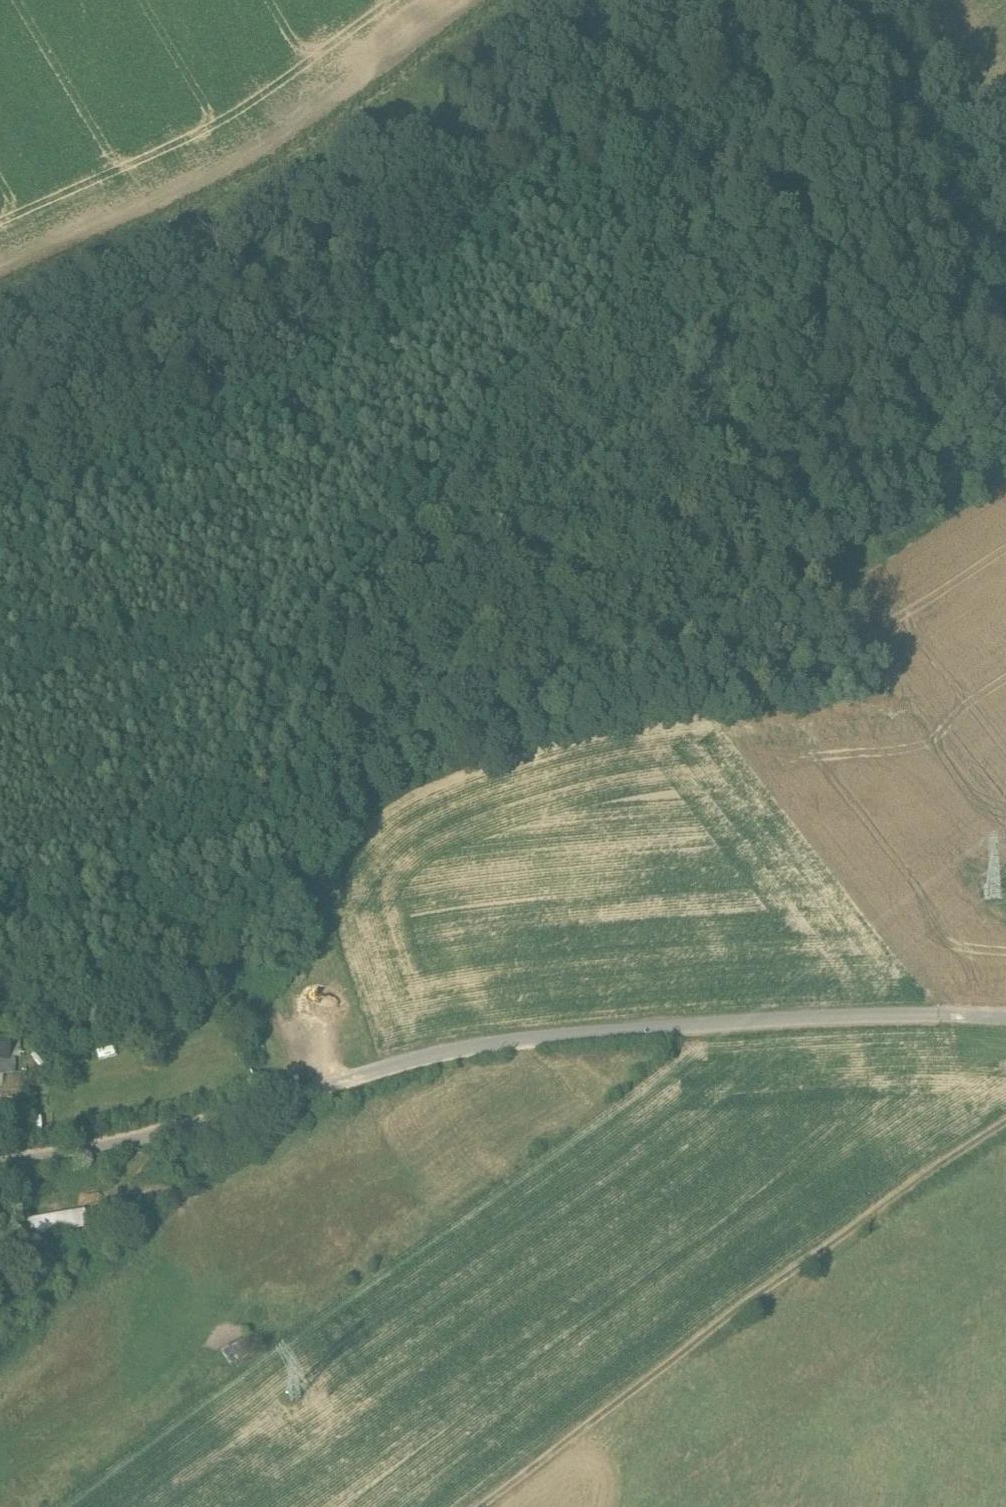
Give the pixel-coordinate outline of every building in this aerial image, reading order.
[(0,1038),(0,1058),(9,1058),(9,1038),(0,1038)] [(86,1210),(20,1222),(23,1238),(88,1226),(86,1210)]
